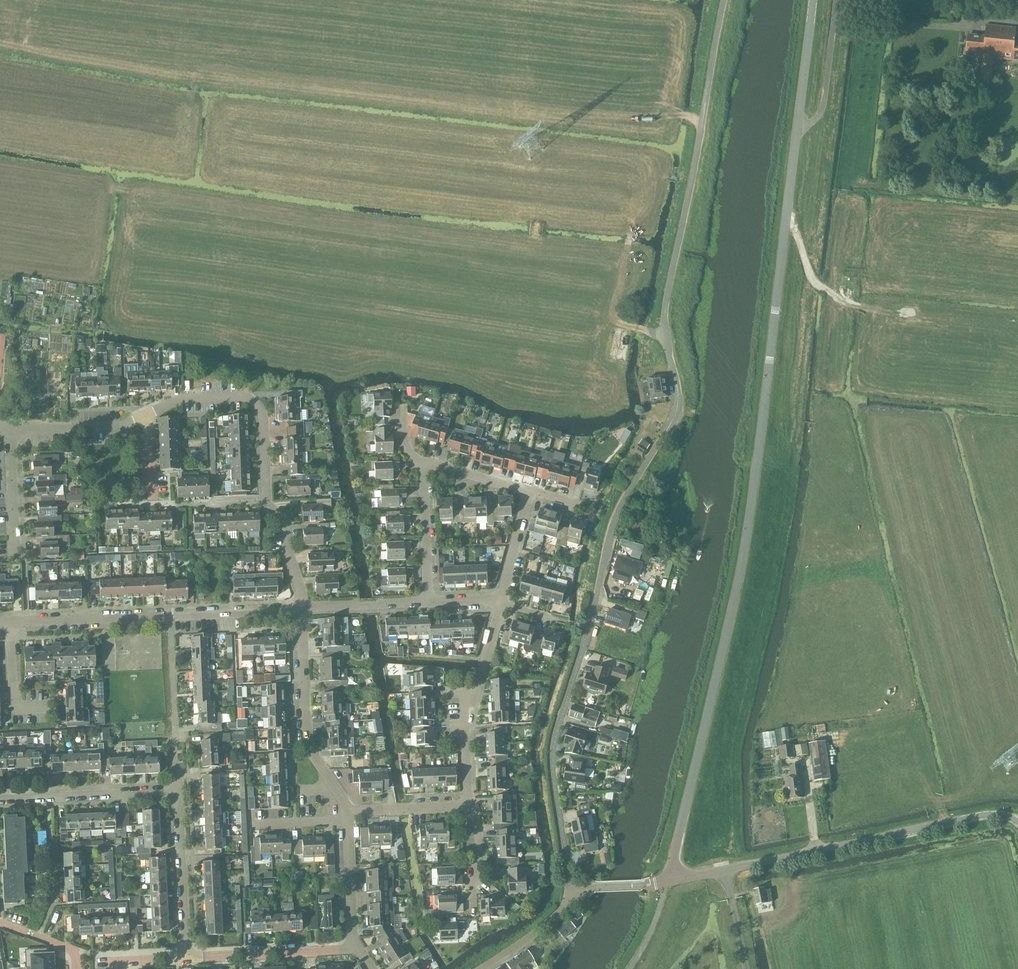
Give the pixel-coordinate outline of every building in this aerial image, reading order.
[(1017,28),(987,25),(986,37),(969,35),(967,53),(976,54),(975,62),(983,62),(981,81),(991,82),(994,58),(1017,61),(1017,41),(1016,41),(1017,28)] [(105,345),(96,345),(97,354),(105,353),(105,345)] [(150,392),(149,368),(149,363),(143,363),(143,367),(138,367),(138,374),(139,392),(150,392)] [(138,374),(138,367),(138,365),(124,365),(125,383),(127,383),(128,392),(139,392),(138,374)] [(160,373),(161,391),(172,391),(172,387),(179,387),(178,366),(165,367),(165,373),(160,373)] [(108,375),(108,372),(104,372),(104,368),(97,368),(97,373),(98,398),(109,397),(108,379),(108,375)] [(108,379),(109,397),(120,397),(120,389),(122,389),(121,368),(113,369),(114,374),(108,375),(108,379)] [(155,368),(149,368),(150,392),(161,391),(160,373),(155,373),(155,368)] [(87,398),(87,380),(80,380),(80,374),(80,369),(75,369),(75,374),(72,374),(70,394),(76,394),(76,398),(87,398)] [(87,398),(98,398),(97,373),(92,373),(92,379),(87,380),(87,398)] [(666,375),(650,376),(653,398),(669,395),(666,375)] [(417,388),(407,388),(408,397),(417,397),(417,388)] [(276,410),(300,409),(300,398),(303,397),(303,391),(287,391),(287,397),(277,398),(277,400),(276,400),(276,410)] [(391,393),(373,394),(365,394),(365,404),(374,404),(374,411),(375,411),(375,418),(390,417),(390,411),(391,411),(391,393)] [(300,409),(276,410),(276,421),(278,421),(278,422),(288,422),(289,428),(304,428),(304,421),(301,421),(300,409)] [(428,441),(434,418),(420,414),(419,417),(407,413),(408,426),(419,430),(417,438),(428,441)] [(229,427),(248,427),(247,416),(229,416),(229,422),(223,422),(223,427),(229,427)] [(445,441),(449,429),(452,419),(444,416),(443,419),(434,417),(434,418),(428,441),(438,444),(439,439),(445,441)] [(159,432),(177,432),(176,419),(158,419),(159,432)] [(230,438),(248,438),(248,427),(229,427),(230,438)] [(304,428),(289,428),(289,440),(283,440),(283,442),(281,442),(282,452),(302,451),(301,434),(304,434),(304,428)] [(391,435),(391,429),(376,430),(376,436),(375,436),(376,453),(393,453),(392,435),(391,435)] [(460,454),(466,432),(455,429),(455,431),(449,429),(445,441),(451,443),(449,451),(460,454)] [(466,432),(460,454),(470,457),(473,449),(478,450),(478,451),(482,438),(484,430),(478,429),(476,435),(466,432)] [(177,432),(159,432),(159,445),(178,444),(177,432)] [(248,438),(230,438),(230,445),(226,445),(226,449),(248,448),(248,438)] [(492,467),(498,445),(487,442),(488,440),(482,438),(478,451),(478,450),(477,454),(483,456),(481,464),(492,467)] [(498,445),(492,467),(502,470),(505,462),(510,463),(516,445),(509,443),(508,448),(498,445)] [(178,444),(159,445),(160,458),(178,457),(178,444)] [(516,445),(510,463),(516,465),(514,473),(525,476),(531,453),(520,450),(521,447),(516,445)] [(643,457),(647,451),(639,445),(635,452),(643,457)] [(248,448),(226,449),(226,460),(230,460),(249,459),(248,448)] [(543,473),(547,461),(549,452),(542,450),(541,456),(531,453),(525,476),(535,479),(538,471),(543,473)] [(302,451),(282,452),(282,463),(284,463),(284,465),(290,465),(290,476),(299,475),(306,475),(306,469),(303,469),(302,451)] [(553,459),(555,454),(549,452),(547,461),(543,473),(549,474),(547,482),(558,485),(565,462),(553,459)] [(37,476),(50,475),(50,466),(58,465),(58,455),(34,456),(34,462),(32,463),(32,477),(37,476)] [(178,457),(160,458),(160,471),(166,471),(166,473),(174,473),(174,470),(179,470),(181,470),(181,467),(178,467),(178,457)] [(225,471),(231,471),(249,470),(249,459),(230,460),(231,465),(225,466),(225,471)] [(375,481),(394,480),(394,471),(400,471),(400,462),(375,463),(375,481)] [(565,462),(558,485),(569,488),(571,480),(577,482),(581,467),(565,462)] [(598,492),(601,481),(599,481),(601,472),(589,469),(591,464),(584,463),(581,475),(587,476),(583,488),(598,492)] [(231,481),(250,481),(249,470),(231,471),(231,481)] [(50,475),(37,476),(37,482),(34,482),(35,496),(39,496),(53,495),(53,486),(67,485),(67,475),(50,475)] [(306,475),(299,475),(299,481),(288,481),(288,496),(310,495),(310,486),(315,486),(315,480),(320,480),(320,475),(306,475)] [(181,481),(181,478),(177,478),(178,499),(209,498),(208,480),(181,481)] [(250,492),(250,481),(231,481),(232,496),(247,496),(247,492),(250,492)] [(394,490),(393,485),(380,486),(381,499),(377,499),(378,508),(400,507),(400,498),(406,498),(406,490),(394,490)] [(53,495),(39,496),(40,502),(38,502),(38,516),(56,516),(55,506),(64,506),(63,495),(53,495)] [(494,509),(494,522),(503,522),(505,519),(505,517),(513,516),(512,508),(515,508),(514,496),(499,497),(500,509),(494,509)] [(487,497),(476,498),(477,518),(488,517),(488,526),(495,526),(494,522),(494,509),(488,510),(487,497)] [(477,523),(477,518),(476,498),(465,498),(466,511),(460,511),(460,524),(467,523),(477,523)] [(315,522),(315,520),(322,519),(322,508),(331,507),(331,499),(317,500),(317,505),(303,506),(303,520),(310,520),(310,522),(315,522)] [(460,524),(460,511),(454,511),(453,499),(438,499),(439,511),(441,511),(442,522),(454,521),(454,524),(460,524)] [(546,535),(552,511),(541,508),(538,520),(532,519),(529,531),(546,535)] [(128,529),(139,529),(139,514),(139,510),(128,511),(128,529)] [(117,529),(117,511),(106,512),(106,530),(117,529)] [(128,536),(128,529),(128,511),(117,511),(117,529),(123,529),(124,536),(128,536)] [(562,540),(565,528),(560,526),(563,514),(552,511),(546,535),(552,537),(553,532),(557,533),(555,538),(562,540)] [(400,516),(400,512),(387,512),(387,517),(385,517),(386,525),(382,525),(382,534),(405,533),(404,524),(411,524),(410,516),(400,516)] [(150,532),(161,532),(160,513),(149,514),(150,532)] [(160,513),(161,532),(172,531),(178,531),(177,517),(171,517),(171,513),(160,513)] [(150,532),(149,514),(139,514),(139,529),(139,533),(150,532)] [(227,533),(238,533),(237,514),(226,515),(227,533)] [(237,514),(238,533),(249,532),(248,514),(237,514)] [(248,514),(249,532),(260,532),(259,514),(248,514)] [(205,516),(205,534),(211,534),(212,540),(216,540),(215,515),(205,516)] [(227,533),(226,515),(215,515),(216,540),(222,539),(221,533),(227,533)] [(56,516),(38,516),(36,516),(36,523),(34,523),(35,538),(41,538),(53,537),(52,526),(61,526),(60,516),(56,516)] [(205,534),(205,516),(194,516),(194,535),(205,534)] [(565,528),(562,540),(561,546),(567,547),(568,542),(580,546),(584,532),(586,533),(589,521),(574,518),(571,529),(565,528)] [(304,545),(323,545),(323,531),(330,530),(334,530),(334,524),(329,524),(329,523),(317,524),(318,529),(303,529),(304,545)] [(68,536),(53,537),(41,538),(41,543),(39,543),(40,558),(43,558),(44,561),(51,561),(51,557),(57,557),(57,547),(68,546),(68,536)] [(621,539),(619,546),(633,550),(631,557),(640,560),(640,559),(644,546),(621,539)] [(387,560),(406,560),(406,551),(412,550),(412,542),(386,543),(387,560)] [(309,571),(322,571),(322,566),(334,566),(334,553),(308,554),(309,571)] [(644,554),(642,563),(649,565),(651,556),(644,554)] [(616,569),(613,579),(631,584),(634,575),(635,575),(639,577),(643,564),(619,556),(615,568),(616,569)] [(652,557),(651,563),(660,565),(667,567),(664,577),(668,578),(673,562),(662,559),(652,557)] [(467,584),(478,584),(477,566),(466,567),(467,584)] [(477,566),(478,584),(489,583),(488,566),(477,566)] [(456,585),(455,567),(444,568),(445,585),(456,585)] [(467,584),(466,567),(455,567),(456,585),(467,584)] [(388,578),(382,578),(382,586),(388,586),(388,587),(407,586),(407,577),(413,577),(413,569),(388,570),(388,578)] [(0,575),(0,604),(13,603),(12,598),(19,598),(18,580),(5,580),(5,575),(0,575)] [(245,597),(244,581),(244,576),(234,576),(234,578),(227,578),(228,594),(234,594),(234,598),(245,597)] [(256,597),(267,596),(266,576),(255,577),(255,581),(256,597)] [(266,576),(267,596),(278,596),(278,592),(284,592),(283,576),(266,576)] [(316,595),(330,594),(330,590),(338,589),(338,576),(316,577),(316,595)] [(531,596),(536,579),(525,576),(520,593),(531,596)] [(155,597),(165,597),(166,597),(165,582),(166,582),(165,578),(154,579),(155,597)] [(133,598),(144,598),(143,579),(133,580),(133,598)] [(143,579),(144,598),(155,597),(154,579),(143,579)] [(541,599),(546,582),(536,579),(531,596),(541,599)] [(112,599),(122,598),(122,580),(111,581),(112,599)] [(122,580),(122,598),(133,598),(133,580),(122,580)] [(112,599),(111,581),(100,581),(91,582),(91,596),(100,595),(100,599),(112,599)] [(176,582),(177,600),(188,600),(187,581),(176,582)] [(245,597),(256,597),(255,581),(244,581),(245,597)] [(70,601),(70,584),(70,582),(69,582),(64,582),(64,584),(58,584),(59,601),(70,601)] [(165,601),(177,600),(176,582),(166,582),(165,582),(166,597),(165,597),(165,601)] [(546,582),(541,599),(552,601),(556,584),(546,582)] [(70,584),(70,601),(82,600),(81,583),(70,584)] [(59,601),(58,584),(47,585),(47,601),(59,601)] [(556,584),(552,601),(562,604),(563,603),(565,595),(567,587),(556,584)] [(47,601),(47,585),(35,585),(36,602),(47,601)] [(609,610),(605,624),(627,631),(632,617),(632,616),(610,609),(609,610)] [(639,610),(636,619),(644,622),(648,613),(639,610)] [(323,636),(348,635),(349,635),(348,618),(325,619),(326,625),(323,625),(323,636)] [(397,636),(408,636),(407,618),(397,619),(397,636)] [(407,618),(408,636),(419,636),(418,618),(407,618)] [(419,636),(429,635),(430,635),(429,623),(430,623),(429,618),(418,618),(419,636)] [(397,636),(397,619),(386,619),(386,625),(380,625),(380,643),(387,643),(386,637),(397,636)] [(451,622),(452,639),(462,639),(462,621),(451,622)] [(462,621),(462,639),(463,645),(474,644),(473,638),(473,621),(462,621)] [(520,643),(525,624),(515,621),(511,633),(506,631),(502,643),(508,645),(510,640),(520,643)] [(441,640),(440,622),(430,623),(429,623),(430,635),(429,635),(430,640),(441,640)] [(441,640),(452,639),(451,622),(440,622),(441,640)] [(525,624),(520,643),(524,644),(524,646),(524,648),(525,650),(527,652),(529,652),(529,651),(535,652),(539,640),(533,639),(536,627),(525,624)] [(539,640),(535,652),(541,654),(543,649),(555,653),(557,644),(559,645),(562,634),(548,630),(544,642),(539,640)] [(207,638),(212,638),(212,634),(194,635),(194,638),(191,638),(192,650),(208,649),(207,638)] [(327,653),(338,653),(349,652),(348,635),(323,636),(324,647),(326,647),(327,653)] [(264,655),(274,654),(274,638),(263,639),(264,655)] [(285,638),(274,638),(274,654),(279,654),(280,659),(286,659),(285,654),(285,652),(289,652),(288,644),(285,644),(285,638)] [(253,661),(253,655),(252,639),(241,640),(242,662),(253,661)] [(264,655),(263,639),(252,639),(253,655),(264,655)] [(88,646),(88,642),(71,643),(71,647),(61,648),(61,643),(52,644),(52,648),(43,648),(43,653),(33,653),(33,649),(25,649),(25,673),(54,673),(54,668),(95,667),(94,646),(88,646)] [(214,649),(208,649),(192,650),(192,660),(208,660),(214,660),(214,649)] [(338,653),(327,653),(323,653),(323,660),(320,660),(321,671),(341,670),(340,659),(338,659),(338,653)] [(208,660),(192,660),(193,671),(209,671),(208,660)] [(606,679),(609,671),(598,667),(595,676),(589,674),(584,688),(591,690),(590,692),(591,694),(595,696),(598,694),(598,693),(605,695),(606,691),(610,691),(611,687),(608,684),(610,680),(606,679)] [(615,668),(612,676),(626,680),(629,672),(615,668)] [(324,688),(336,687),(347,687),(347,681),(346,670),(341,670),(321,671),(321,682),(324,682),(324,688)] [(209,682),(209,671),(193,671),(193,682),(209,682)] [(410,693),(422,693),(422,687),(435,686),(434,672),(422,672),(423,674),(414,674),(414,682),(410,682),(410,687),(410,693)] [(492,692),(510,691),(509,680),(492,681),(492,692)] [(194,693),(210,692),(209,682),(193,682),(194,693)] [(86,683),(67,684),(68,688),(65,688),(65,701),(82,700),(87,699),(86,683)] [(267,697),(283,696),(283,685),(262,686),(262,692),(267,692),(267,697)] [(337,693),(336,687),(324,688),(324,694),(322,694),(322,705),(342,704),(342,693),(337,693)] [(492,702),(515,702),(514,691),(510,691),(492,692),(492,702)] [(210,703),(210,692),(194,693),(194,704),(198,704),(198,703),(210,703)] [(410,693),(411,710),(435,710),(435,698),(423,699),(422,693),(410,693)] [(268,708),(284,707),(283,696),(267,697),(268,708)] [(82,700),(65,701),(66,712),(83,711),(82,700)] [(198,714),(214,714),(214,702),(210,703),(198,703),(198,704),(198,714)] [(515,702),(492,702),(493,713),(516,712),(515,702)] [(346,704),(342,704),(322,705),(323,716),(324,722),(325,722),(341,722),(340,715),(347,715),(346,704)] [(586,710),(573,706),(570,717),(581,721),(581,722),(596,727),(601,712),(587,707),(586,710)] [(284,707),(268,708),(260,708),(260,719),(268,718),(284,718),(284,707)] [(238,720),(246,720),(246,708),(238,709),(238,720)] [(435,710),(411,710),(411,721),(411,727),(424,727),(423,721),(436,721),(435,710)] [(78,722),(78,726),(87,726),(87,717),(83,717),(83,711),(66,712),(66,723),(78,722)] [(516,712),(493,713),(493,724),(516,724),(516,712)] [(214,714),(198,714),(199,725),(220,724),(220,713),(214,714)] [(284,718),(268,718),(268,730),(272,729),(285,729),(285,728),(284,718)] [(382,720),(373,722),(375,733),(383,732),(382,720)] [(353,721),(341,722),(325,722),(326,731),(327,731),(328,739),(353,738),(353,728),(353,721)] [(424,727),(411,727),(412,746),(417,746),(425,746),(425,748),(437,747),(436,732),(424,733),(424,727)] [(488,745),(505,744),(505,734),(508,733),(508,727),(495,727),(495,734),(487,734),(488,745)] [(601,734),(602,734),(611,737),(612,737),(614,731),(603,727),(601,734)] [(273,740),(289,739),(289,728),(285,728),(285,729),(272,729),(268,730),(269,740),(273,740)] [(784,741),(790,740),(789,728),(782,729),(776,729),(779,747),(780,747),(784,746),(784,741)] [(567,745),(565,753),(582,756),(583,751),(584,751),(584,749),(587,750),(590,749),(591,744),(590,741),(587,740),(589,735),(570,729),(565,744),(567,745)] [(245,735),(245,740),(253,740),(252,730),(245,730),(245,735)] [(770,748),(778,746),(776,731),(767,732),(770,748)] [(245,742),(245,740),(245,735),(244,732),(231,732),(231,736),(230,736),(230,742),(245,742)] [(201,742),(202,755),(224,754),(223,742),(229,741),(229,734),(215,734),(215,742),(201,742)] [(609,743),(611,737),(602,734),(600,740),(609,743)] [(353,738),(328,739),(328,751),(331,750),(331,757),(354,756),(354,749),(353,738)] [(289,739),(273,740),(269,740),(269,751),(289,750),(289,739)] [(145,741),(145,746),(146,758),(147,774),(159,774),(158,757),(152,758),(151,747),(158,747),(157,741),(145,741)] [(816,781),(831,779),(826,741),(810,743),(816,781)] [(99,749),(87,750),(88,771),(100,771),(100,766),(110,766),(110,760),(110,755),(105,755),(104,744),(98,744),(99,749)] [(496,762),(509,761),(509,755),(506,755),(505,744),(488,745),(488,756),(496,756),(496,762)] [(798,756),(810,755),(808,744),(796,746),(798,756)] [(28,752),(29,768),(41,768),(41,764),(45,763),(44,747),(34,748),(34,745),(28,745),(28,752)] [(781,760),(796,757),(794,745),(784,746),(780,747),(781,760)] [(76,772),(88,771),(87,750),(81,750),(81,755),(75,755),(76,772)] [(17,769),(16,752),(4,753),(5,769),(17,769)] [(17,769),(29,768),(28,752),(16,752),(17,769)] [(224,765),(224,754),(202,755),(203,768),(219,767),(219,765),(224,765)] [(270,765),(286,765),(286,754),(269,754),(270,765)] [(76,772),(75,755),(63,756),(64,772),(76,772)] [(64,772),(63,756),(51,757),(52,773),(64,772)] [(592,769),(594,761),(579,759),(570,757),(569,765),(568,765),(565,781),(577,783),(576,788),(578,790),(585,791),(588,789),(588,786),(586,783),(585,783),(587,769),(592,769)] [(123,775),(135,775),(134,758),(122,759),(123,775)] [(134,758),(135,775),(147,774),(146,758),(134,758)] [(123,775),(122,759),(110,760),(110,766),(111,776),(123,775)] [(489,779),(507,779),(506,768),(509,768),(509,761),(496,762),(497,768),(489,768),(489,779)] [(270,776),(287,775),(286,765),(270,765),(267,765),(268,776),(270,776)] [(789,800),(805,797),(800,765),(791,766),(793,778),(786,779),(789,800)] [(370,770),(370,775),(371,795),(382,794),(382,788),(388,788),(388,782),(387,769),(370,770)] [(434,787),(445,787),(444,769),(434,770),(434,787)] [(444,769),(445,787),(456,786),(456,769),(444,769)] [(371,795),(370,775),(364,775),(364,770),(353,770),(353,783),(359,783),(360,795),(371,795)] [(423,788),(423,770),(412,770),(412,788),(423,788)] [(434,787),(434,770),(423,770),(423,788),(434,787)] [(271,787),(287,786),(287,775),(270,776),(271,787)] [(204,790),(219,789),(218,777),(203,777),(204,790)] [(507,779),(489,779),(489,791),(498,790),(498,796),(510,796),(510,789),(507,789),(507,779)] [(287,786),(271,787),(265,787),(265,793),(271,792),(271,798),(287,797),(287,786)] [(204,802),(220,801),(219,789),(204,790),(204,802)] [(494,814),(512,813),(517,813),(516,802),(516,795),(510,796),(498,796),(494,796),(494,814)] [(287,797),(271,798),(268,798),(269,809),(272,809),(288,808),(287,797)] [(205,814),(220,813),(220,801),(204,802),(205,814)] [(574,826),(572,828),(573,833),(576,834),(590,831),(596,830),(592,815),(591,809),(590,810),(589,805),(579,807),(580,812),(578,812),(579,820),(573,822),(574,826)] [(143,825),(160,824),(159,812),(143,812),(143,825)] [(229,824),(228,812),(220,813),(205,814),(205,826),(221,825),(229,824)] [(121,826),(126,826),(129,826),(129,813),(120,814),(121,820),(121,823),(121,826)] [(516,830),(517,830),(517,813),(512,813),(494,814),(495,825),(503,824),(503,831),(506,830),(516,830)] [(120,814),(102,815),(103,823),(103,831),(121,830),(121,826),(121,823),(121,820),(120,814)] [(77,816),(78,832),(90,832),(90,815),(77,816)] [(90,815),(90,832),(103,831),(103,823),(102,815),(90,815)] [(3,817),(4,833),(25,833),(25,819),(17,819),(17,816),(3,817)] [(60,819),(61,840),(67,839),(67,833),(78,832),(77,816),(66,816),(66,818),(60,819)] [(448,823),(437,824),(437,844),(448,843),(448,848),(455,848),(454,835),(448,835),(448,823)] [(160,824),(143,825),(144,837),(160,836),(160,824)] [(426,829),(420,829),(420,849),(427,849),(427,844),(437,844),(437,824),(425,824),(426,829)] [(221,825),(205,826),(206,838),(222,837),(229,836),(228,831),(221,831),(221,825)] [(391,828),(391,825),(379,826),(380,846),(391,845),(391,840),(397,840),(397,828),(391,828)] [(380,846),(379,826),(368,826),(368,828),(360,829),(361,845),(361,848),(369,848),(369,846),(380,846)] [(499,848),(516,847),(516,836),(519,836),(519,830),(517,830),(516,830),(506,830),(506,836),(498,837),(499,848)] [(590,831),(576,834),(578,847),(585,845),(587,853),(600,851),(598,845),(599,845),(596,830),(590,831)] [(5,846),(26,846),(25,833),(4,833),(5,846)] [(260,838),(254,839),(254,848),(251,848),(251,862),(255,862),(261,861),(260,856),(272,855),(271,835),(260,836),(260,838)] [(271,835),(272,855),(282,855),(282,860),(289,860),(289,854),(290,854),(290,837),(282,837),(282,835),(271,835)] [(160,836),(144,837),(145,849),(138,849),(139,855),(151,854),(151,849),(161,848),(160,836)] [(222,837),(206,838),(207,850),(222,849),(222,837)] [(314,857),(313,837),(302,838),(302,841),(294,841),(295,855),(303,855),(303,858),(314,857)] [(313,837),(314,857),(325,857),(325,866),(335,866),(334,839),(325,840),(325,837),(313,837)] [(26,846),(5,846),(6,859),(26,859),(26,846)] [(126,848),(116,848),(116,856),(128,855),(128,847),(126,848)] [(516,847),(499,848),(499,859),(507,859),(508,865),(520,864),(520,858),(517,858),(516,847)] [(64,868),(80,867),(80,854),(63,855),(64,868)] [(150,872),(150,873),(166,872),(165,859),(151,860),(151,854),(139,855),(139,861),(145,860),(146,872),(150,872)] [(203,863),(204,875),(219,874),(219,864),(229,863),(229,857),(218,857),(219,862),(203,863)] [(27,874),(26,859),(6,859),(6,872),(15,872),(15,874),(23,874),(27,874)] [(366,882),(392,881),(392,870),(391,870),(391,863),(378,864),(378,870),(366,871),(366,882)] [(65,879),(81,879),(80,867),(64,868),(65,879)] [(456,877),(455,868),(437,869),(437,886),(462,885),(462,877),(456,877)] [(511,876),(510,876),(511,893),(528,892),(528,891),(533,891),(533,884),(527,884),(527,875),(526,875),(526,869),(511,869),(511,876)] [(2,873),(3,889),(24,888),(23,874),(15,874),(15,872),(6,872),(2,873)] [(166,872),(150,873),(150,884),(166,883),(166,872)] [(205,887),(220,887),(219,874),(204,875),(205,887)] [(65,892),(82,891),(81,879),(65,879),(65,892)] [(262,892),(261,887),(261,881),(251,882),(252,888),(242,889),(243,900),(249,900),(249,893),(262,892)] [(392,881),(366,882),(367,893),(379,892),(379,898),(392,898),(392,892),(392,891),(392,881)] [(166,883),(150,884),(151,896),(167,895),(166,883)] [(205,899),(221,899),(220,887),(205,887),(205,899)] [(25,902),(24,888),(3,889),(4,906),(17,905),(17,903),(25,902)] [(765,889),(765,888),(754,890),(757,905),(768,903),(773,902),(771,888),(765,889)] [(82,891),(65,892),(66,903),(82,902),(82,891)] [(151,908),(167,907),(167,895),(151,896),(151,908)] [(334,902),(333,895),(317,896),(318,903),(323,903),(324,917),(323,917),(320,928),(325,928),(325,929),(339,929),(338,920),(339,920),(338,902),(334,902)] [(457,904),(456,895),(434,896),(435,906),(438,905),(439,914),(464,912),(463,904),(457,904)] [(392,898),(379,898),(380,904),(367,905),(368,916),(393,915),(393,904),(392,904),(392,898)] [(206,912),(221,911),(221,899),(205,899),(206,912)] [(499,901),(499,900),(482,900),(482,918),(499,917),(499,916),(506,916),(505,901),(499,901)] [(288,904),(289,931),(302,931),(301,914),(294,915),(293,903),(288,904)] [(276,916),(277,932),(289,931),(288,904),(282,904),(283,915),(276,916)] [(248,934),(264,933),(263,905),(257,905),(258,917),(251,917),(251,924),(247,924),(248,934)] [(263,905),(264,933),(277,932),(276,916),(269,916),(268,905),(263,905)] [(152,921),(168,920),(167,907),(151,908),(152,921)] [(586,918),(579,908),(555,926),(560,933),(571,925),(574,928),(586,918)] [(206,924),(222,923),(221,911),(206,912),(206,924)] [(384,936),(394,930),(393,915),(368,916),(368,927),(381,927),(381,933),(382,933),(384,936)] [(311,930),(318,930),(317,916),(310,917),(311,930)] [(80,937),(92,936),(91,920),(80,921),(80,917),(71,917),(72,930),(79,930),(80,937)] [(115,919),(115,935),(128,934),(127,918),(115,919)] [(115,935),(115,919),(103,920),(104,936),(115,935)] [(104,936),(103,920),(91,920),(92,936),(104,936)] [(168,920),(152,921),(153,932),(169,931),(168,920)] [(440,941),(458,940),(458,931),(464,931),(464,922),(439,924),(440,941)] [(222,923),(206,924),(207,936),(222,935),(222,923)] [(383,957),(400,946),(404,944),(398,935),(398,930),(394,930),(384,936),(377,940),(380,945),(377,947),(383,957)] [(400,946),(383,957),(389,967),(399,960),(402,965),(413,958),(410,953),(405,955),(400,946)] [(26,950),(26,967),(32,967),(53,966),(53,955),(47,955),(46,949),(26,950)] [(421,959),(430,953),(428,949),(418,955),(421,959)] [(505,964),(509,968),(535,968),(537,967),(527,950),(521,954),(505,964)]
